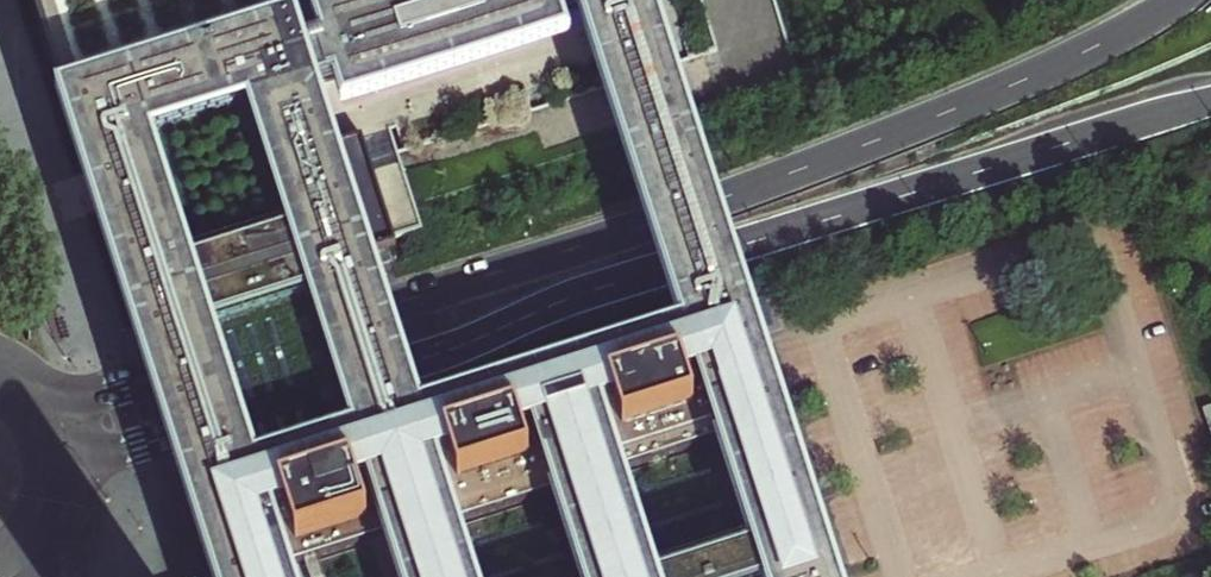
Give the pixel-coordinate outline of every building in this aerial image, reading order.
[(761,336),(749,301),(731,248),(716,203),(700,152),(694,135),(688,118),(671,65),(725,47),(711,0),(24,0),(58,107),(86,198),(127,323),(138,355),(146,378),(165,437),(183,489),(212,576),(841,576),(761,336)]
